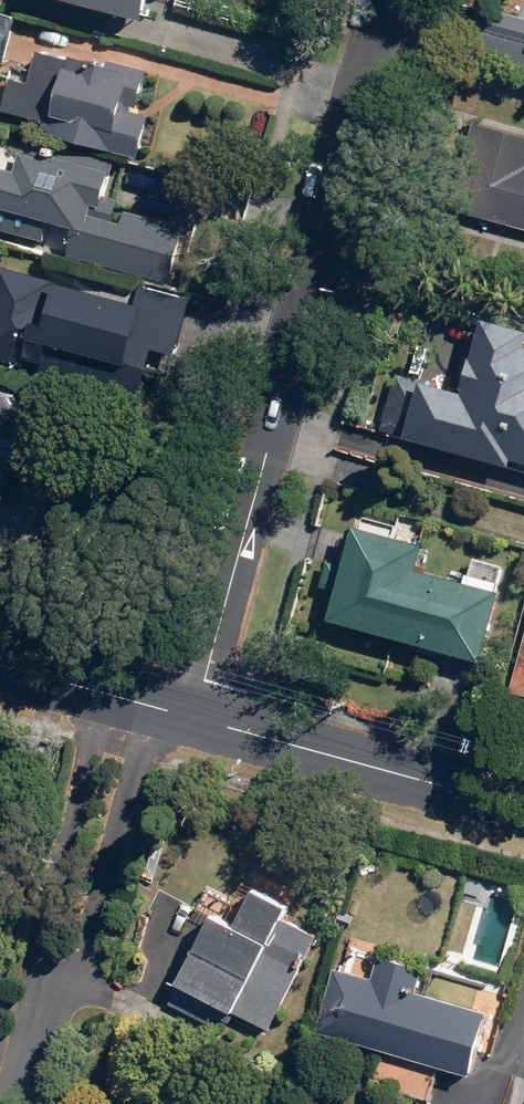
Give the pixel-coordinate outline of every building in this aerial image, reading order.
[(148,24),(155,0),(62,0),(148,24)] [(487,8),(473,53),(523,68),(523,19),(487,8)] [(5,64),(17,20),(0,15),(0,63),(5,64)] [(45,135),(140,159),(151,117),(127,111),(133,86),(146,89),(150,71),(112,61),(110,69),(42,53),(35,83),(15,78),(7,112),(48,122),(45,135)] [(523,200),(523,140),(474,126),(450,209),(516,228),(523,200)] [(46,243),(44,250),(172,283),(186,228),(128,213),(124,225),(93,217),(96,205),(105,208),(104,213),(117,217),(121,201),(108,197),(117,163),(29,140),(21,172),(0,167),(0,231),(46,243)] [(516,228),(523,230),(523,200),(516,228)] [(0,268),(0,360),(27,368),(29,360),(48,365),(45,376),(140,401),(149,369),(171,375),(191,301),(142,288),(79,271),(74,288),(0,268)] [(426,381),(412,439),(523,468),(523,327),(488,317),(469,392),(426,381)] [(0,392),(0,505),(7,507),(28,429),(24,426),(26,413),(19,397),(0,392)] [(428,547),(357,526),(329,623),(481,668),(503,594),(421,570),(428,547)] [(513,691),(523,694),(523,652),(513,691)] [(233,922),(213,913),(180,985),(274,1029),(319,932),(283,916),(290,899),(252,882),(233,922)] [(316,1032),(384,1051),(374,1086),(431,1102),(440,1067),(473,1077),(496,998),(478,993),(474,1005),(418,989),(424,967),(383,956),(385,948),(343,936),(316,1032)]
